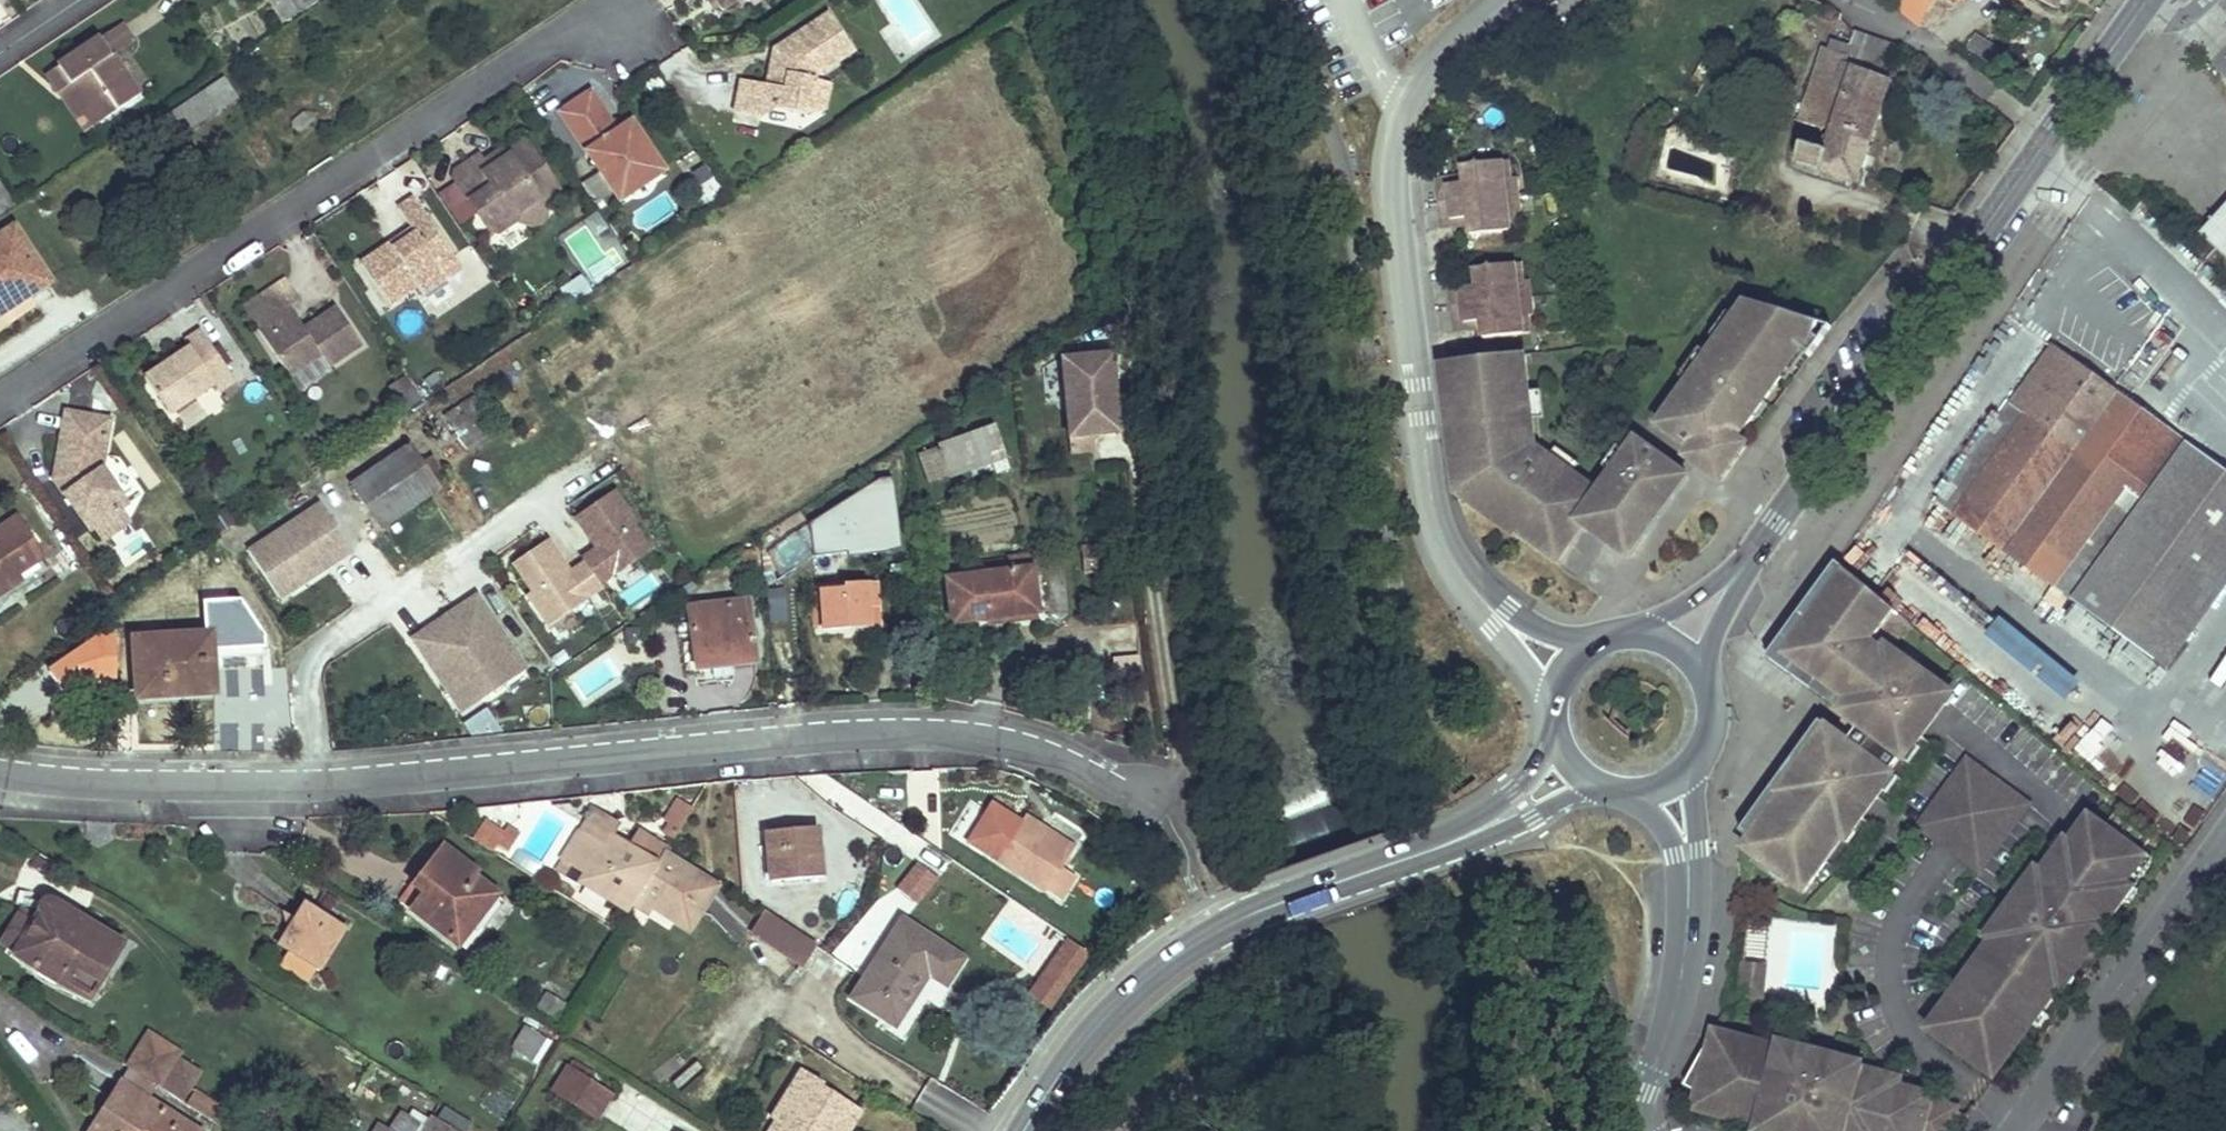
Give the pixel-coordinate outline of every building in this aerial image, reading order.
[(290,18),(318,0),(278,0),(290,18)] [(717,18),(746,0),(706,0),(717,18)] [(1903,13),(1920,26),(1933,0),(1909,0),(1903,13)] [(2062,0),(2041,0),(2058,9),(2062,0)] [(765,84),(737,81),(733,113),(808,122),(813,78),(853,56),(829,12),(770,44),(765,84)] [(122,24),(49,73),(61,92),(71,85),(97,123),(140,96),(113,57),(135,42),(122,24)] [(1856,184),(1891,83),(1883,80),(1895,46),(1858,33),(1852,49),(1833,42),(1830,50),(1827,49),(1803,118),(1835,129),(1832,140),(1808,132),(1797,163),(1856,184)] [(818,81),(810,108),(823,111),(831,84),(818,81)] [(71,85),(61,92),(86,130),(97,123),(71,85)] [(667,176),(630,119),(617,128),(591,87),(553,111),(615,209),(667,176)] [(205,90),(156,123),(169,143),(218,109),(205,90)] [(456,172),(455,180),(491,234),(498,236),(517,223),(518,212),(539,198),(546,201),(559,192),(528,146),(521,145),(507,154),(510,159),(490,172),(484,162),(480,156),(456,172)] [(499,152),(484,162),(490,172),(510,159),(507,154),(499,152)] [(1511,179),(1509,162),(1463,167),(1464,178),(1465,184),(1437,187),(1439,205),(1507,197),(1505,181),(1511,180),(1511,179)] [(1437,181),(1437,187),(1465,184),(1464,178),(1437,181)] [(1511,180),(1505,181),(1507,197),(1518,196),(1516,178),(1511,179),(1511,180)] [(1518,196),(1507,197),(1509,214),(1515,213),(1515,214),(1520,214),(1518,196)] [(1509,214),(1507,197),(1439,205),(1442,223),(1469,220),(1470,226),(1471,237),(1517,231),(1515,214),(1515,213),(1509,214)] [(546,201),(539,198),(518,212),(517,223),(531,229),(547,219),(546,201)] [(390,245),(363,264),(390,305),(416,287),(422,296),(448,278),(439,266),(453,257),(414,201),(399,211),(413,230),(417,235),(394,251),(390,245)] [(1442,223),(1442,229),(1470,226),(1469,220),(1442,223)] [(0,238),(0,313),(50,280),(15,228),(0,238)] [(417,235),(413,230),(390,245),(394,251),(417,235)] [(439,266),(448,278),(461,269),(453,257),(439,266)] [(1520,265),(1475,270),(1476,281),(1477,287),(1449,290),(1451,308),(1518,300),(1517,283),(1523,283),(1522,282),(1520,265)] [(298,299),(286,280),(257,299),(270,317),(288,305),(298,299)] [(1448,284),(1449,290),(1477,287),(1476,281),(1448,284)] [(1523,283),(1517,283),(1518,300),(1530,299),(1528,281),(1522,282),(1523,283)] [(270,317),(257,299),(243,309),(255,327),(288,377),(320,355),(328,367),(360,346),(336,308),(311,325),(315,331),(307,336),(303,330),(288,305),(270,317)] [(1530,299),(1518,300),(1520,317),(1526,316),(1526,317),(1532,316),(1530,299)] [(1520,317),(1518,300),(1451,308),(1453,326),(1481,322),(1481,328),(1483,339),(1528,334),(1526,317),(1526,316),(1520,317)] [(1818,325),(1747,303),(1741,319),(1737,332),(1728,329),(1717,343),(1708,356),(1687,385),(1657,426),(1690,450),(1684,459),(1718,483),(1745,446),(1737,440),(1753,419),(1748,415),(1758,401),(1763,405),(1783,377),(1777,373),(1787,359),(1798,344),(1807,350),(1812,354),(1822,340),(1815,335),(1818,325)] [(1741,319),(1727,315),(1710,338),(1717,343),(1728,329),(1737,332),(1741,319)] [(1481,322),(1453,326),(1454,332),(1481,328),(1481,322)] [(315,331),(311,325),(303,330),(307,336),(315,331)] [(191,347),(198,359),(213,349),(200,330),(186,340),(191,347)] [(1798,344),(1787,359),(1796,365),(1807,350),(1798,344)] [(198,359),(191,347),(170,362),(173,366),(168,370),(165,365),(146,379),(171,415),(215,385),(220,392),(236,382),(223,363),(213,349),(198,359)] [(1708,356),(1698,349),(1677,377),(1687,385),(1708,356)] [(2068,597),(2181,444),(2055,350),(1942,503),(2068,597)] [(1112,355),(1063,359),(1069,437),(1070,452),(1095,450),(1094,435),(1118,433),(1112,355)] [(1523,355),(1440,364),(1455,494),(1466,502),(1479,499),(1522,530),(1516,539),(1549,563),(1583,516),(1625,547),(1679,473),(1636,442),(1627,454),(1611,475),(1598,494),(1571,474),(1548,458),(1544,462),(1534,455),(1533,446),(1540,446),(1537,419),(1534,392),(1527,393),(1523,355)] [(1787,359),(1777,373),(1783,377),(1786,380),(1796,365),(1787,359)] [(1540,391),(1534,392),(1537,419),(1543,419),(1540,391)] [(1763,405),(1758,401),(1748,415),(1753,419),(1757,422),(1767,408),(1763,405)] [(58,410),(50,482),(86,540),(105,542),(127,528),(129,510),(105,472),(111,416),(58,410)] [(994,424),(979,429),(990,460),(992,459),(1005,455),(994,424)] [(974,436),(942,446),(948,464),(979,453),(974,436)] [(2225,566),(2225,473),(2186,444),(2185,445),(2072,599),(2154,659),(2156,661),(2225,566)] [(409,446),(353,483),(382,528),(440,490),(409,446)] [(1603,469),(1611,475),(1627,454),(1618,448),(1603,469)] [(1554,449),(1548,458),(1571,474),(1577,466),(1554,449)] [(1005,455),(992,459),(997,472),(1009,468),(1005,455)] [(1583,516),(1549,563),(1558,569),(1586,529),(1627,559),(1686,478),(1679,473),(1625,547),(1583,516)] [(567,567),(549,539),(506,566),(544,625),(656,554),(615,490),(571,517),(592,551),(567,567)] [(1479,499),(1466,502),(1516,539),(1522,530),(1479,499)] [(277,606),(353,556),(318,502),(242,552),(277,606)] [(0,529),(0,594),(13,585),(8,578),(16,572),(45,553),(19,516),(0,529)] [(892,516),(869,518),(872,555),(895,554),(892,516)] [(1099,544),(1085,546),(1088,570),(1102,569),(1099,544)] [(756,550),(742,551),(744,568),(757,567),(756,550)] [(1046,556),(1023,558),(1025,568),(1036,567),(1047,566),(1046,556)] [(1023,558),(1001,560),(1003,571),(1025,568),(1023,558)] [(1895,662),(1894,662),(1890,667),(1882,662),(1888,653),(1910,622),(1839,561),(1827,577),(1837,584),(1787,654),(1854,703),(1847,712),(1845,716),(1849,718),(1853,721),(1851,724),(1847,721),(1841,729),(1845,732),(1843,734),(1839,731),(1836,729),(1828,740),(1826,738),(1792,785),(1795,786),(1787,796),(1785,795),(1746,849),(1739,859),(1754,869),(1751,874),(1783,897),(1787,892),(1801,903),(1823,871),(1796,852),(1861,761),(1883,777),(1894,762),(1872,746),(1919,680),(1895,662)] [(1003,571),(945,578),(950,624),(1016,615),(1014,606),(1041,603),(1036,567),(1025,568),(1003,571)] [(16,572),(8,578),(13,585),(21,580),(16,572)] [(1854,703),(1787,654),(1837,584),(1827,577),(1770,657),(1847,712),(1854,703)] [(821,593),(814,596),(815,610),(822,609),(824,629),(862,626),(861,605),(869,605),(867,583),(847,585),(847,591),(821,593)] [(458,718),(529,671),(477,593),(406,640),(458,718)] [(748,602),(690,608),(696,662),(728,659),(730,665),(755,662),(748,602)] [(1041,603),(1014,606),(1016,615),(1042,612),(1041,603)] [(869,605),(861,605),(862,626),(871,626),(869,605)] [(822,609),(815,610),(816,629),(824,629),(822,609)] [(2067,706),(2083,686),(2002,619),(1986,639),(2067,706)] [(211,634),(134,639),(135,665),(141,664),(144,697),(215,692),(211,634)] [(1897,660),(1888,653),(1882,662),(1890,667),(1894,662),(1895,662),(1897,660)] [(728,659),(696,662),(697,669),(730,665),(728,659)] [(1943,698),(1944,697),(1919,680),(1872,746),(1894,762),(1883,777),(1861,761),(1796,852),(1823,871),(1839,849),(1845,854),(1853,842),(1850,840),(1880,800),(1883,802),(1895,786),(1887,780),(1897,767),(1904,772),(1916,756),(1912,753),(1941,713),(1944,714),(1952,703),(1943,698)] [(469,737),(495,729),(490,710),(463,718),(469,737)] [(1836,729),(1824,721),(1743,833),(1737,842),(1746,849),(1785,795),(1787,796),(1795,786),(1792,785),(1826,738),(1828,740),(1836,729)] [(2027,811),(1963,766),(1913,835),(1977,881),(2027,811)] [(1064,868),(1075,850),(974,790),(947,836),(1062,904),(1079,877),(1064,868)] [(2017,1047),(2033,1025),(2041,1013),(2045,1016),(2046,1014),(2055,1001),(2052,999),(2057,992),(2065,979),(2069,982),(2072,978),(2079,968),(2077,966),(2090,948),(2092,950),(2099,940),(2102,936),(2098,933),(2108,920),(2112,914),(2116,916),(2123,907),(2126,903),(2122,900),(2130,889),(2126,886),(2133,877),(2133,876),(2131,875),(2143,858),(2145,856),(2142,854),(2154,838),(2158,833),(2123,803),(2106,827),(2105,828),(2115,835),(2063,908),(2048,898),(2040,910),(2046,914),(2031,935),(2039,941),(2007,986),(1984,970),(1977,980),(1973,977),(1972,978),(1955,1003),(1953,1002),(1943,1017),(1956,1026),(1945,1041),(1984,1068),(1994,1054),(2007,1063),(2018,1048),(2017,1047)] [(685,806),(673,824),(682,831),(694,811),(685,806)] [(595,809),(580,831),(604,846),(612,834),(617,825),(595,809)] [(2115,835),(2105,828),(2106,827),(2094,818),(2073,846),(2069,843),(2069,844),(2060,838),(2052,849),(2057,852),(2048,866),(2052,868),(2046,877),(2037,870),(2029,882),(2032,884),(1999,929),(1996,927),(1988,938),(1997,944),(1990,954),(1986,951),(1977,964),(1972,961),(1964,972),(1972,978),(1973,977),(1977,980),(1984,970),(2007,986),(2039,941),(2031,935),(2046,914),(2040,910),(2048,898),(2063,908),(2115,835)] [(508,827),(497,844),(508,853),(520,835),(508,827)] [(817,828),(768,832),(771,857),(765,857),(767,879),(772,879),(773,882),(822,878),(817,828)] [(580,831),(563,860),(586,875),(582,881),(612,902),(617,894),(634,905),(638,900),(660,864),(631,846),(612,834),(604,846),(580,831)] [(639,833),(631,846),(660,864),(666,856),(668,852),(639,833)] [(444,853),(428,871),(435,877),(423,892),(413,885),(400,902),(459,947),(500,895),(444,853)] [(660,864),(638,900),(653,909),(689,932),(716,889),(666,856),(660,864)] [(2153,862),(2145,856),(2143,858),(2131,875),(2133,876),(2133,877),(2139,882),(2152,864),(2153,862)] [(917,863),(897,888),(918,905),(938,880),(917,863)] [(425,869),(413,885),(423,892),(435,877),(428,871),(425,869)] [(2138,895),(2130,889),(2122,900),(2126,903),(2123,907),(2128,910),(2138,895)] [(617,894),(612,902),(629,912),(633,906),(634,905),(617,894)] [(500,895),(459,947),(467,953),(508,901),(500,895)] [(653,909),(638,900),(634,905),(633,906),(648,917),(653,909)] [(302,904),(278,944),(289,951),(317,968),(322,971),(347,931),(302,904)] [(127,946),(86,921),(79,932),(41,907),(33,918),(18,909),(0,938),(0,943),(13,951),(9,957),(16,961),(19,958),(90,1004),(127,946)] [(763,913),(752,931),(807,966),(819,948),(763,913)] [(901,919),(865,977),(911,1006),(920,991),(911,985),(922,968),(931,974),(948,984),(964,960),(901,919)] [(2108,920),(2098,933),(2102,936),(2099,940),(2104,943),(2116,926),(2108,920)] [(1055,1010),(1089,952),(1063,937),(1029,995),(1055,1010)] [(317,968),(289,951),(280,965),(308,982),(317,968)] [(922,968),(911,985),(920,991),(931,974),(922,968)] [(1756,981),(1757,974),(1741,972),(1740,979),(1739,981),(1736,1005),(1759,1008),(1762,982),(1756,981)] [(865,977),(852,998),(898,1027),(911,1006),(865,977)] [(2077,981),(2072,978),(2069,982),(2065,979),(2057,992),(2065,998),(2077,981)] [(547,994),(539,1008),(558,1018),(566,1005),(547,994)] [(2050,1018),(2046,1014),(2045,1016),(2041,1013),(2033,1025),(2041,1031),(2050,1018)] [(1956,1026),(1943,1017),(1932,1031),(1945,1041),(1956,1026)] [(527,1028),(515,1048),(534,1059),(546,1041),(527,1028)] [(180,1054),(149,1034),(129,1067),(130,1068),(157,1086),(159,1086),(180,1054)] [(1731,1048),(1713,1044),(1710,1060),(1726,1063),(1727,1064),(1731,1048)] [(1795,1050),(1779,1046),(1776,1060),(1790,1063),(1791,1059),(1793,1059),(1795,1050)] [(1933,1097),(1900,1090),(1901,1087),(1887,1084),(1888,1079),(1886,1078),(1871,1075),(1871,1078),(1862,1076),(1847,1072),(1847,1071),(1846,1071),(1831,1068),(1830,1071),(1807,1066),(1808,1062),(1793,1059),(1791,1059),(1790,1063),(1776,1060),(1749,1054),(1750,1052),(1731,1048),(1727,1064),(1726,1063),(1710,1060),(1705,1059),(1691,1101),(1702,1104),(1719,1108),(1716,1123),(1733,1127),(1734,1125),(1758,1130),(1925,1130),(1933,1097)] [(2007,1063),(1994,1054),(1984,1068),(1997,1078),(2007,1063)] [(575,1058),(554,1092),(598,1120),(612,1097),(589,1080),(595,1072),(575,1058)] [(1831,1068),(1808,1062),(1807,1066),(1830,1071),(1831,1068)] [(1864,1065),(1848,1062),(1846,1071),(1847,1071),(1847,1072),(1862,1076),(1864,1065)] [(130,1068),(122,1081),(150,1098),(157,1086),(130,1068)] [(772,1120),(776,1122),(787,1129),(786,1130),(839,1130),(842,1125),(849,1129),(860,1113),(822,1088),(824,1085),(802,1071),(772,1120)] [(1901,1076),(1887,1073),(1886,1078),(1888,1079),(1887,1084),(1901,1087),(1901,1082),(1900,1081),(1901,1076)] [(90,1130),(200,1130),(122,1081),(90,1130)] [(197,1093),(189,1105),(211,1119),(219,1107),(197,1093)] [(1948,1107),(1949,1101),(1933,1097),(1925,1130),(1954,1130),(1958,1115),(1959,1109),(1948,1107)] [(1719,1108),(1702,1104),(1698,1119),(1716,1123),(1719,1108)] [(431,1118),(422,1130),(451,1130),(431,1118)] [(770,1130),(786,1130),(787,1129),(776,1122),(770,1130)] [(1083,1122),(1076,1130),(1094,1130),(1083,1122)]
